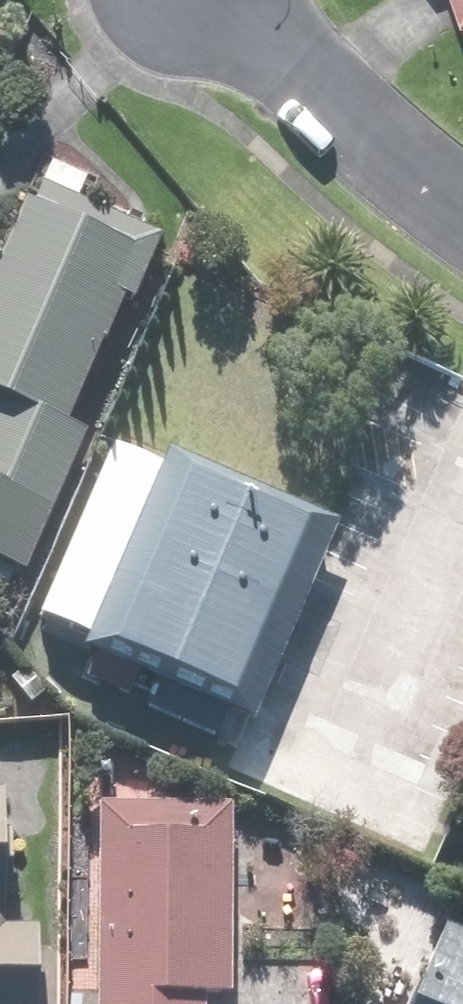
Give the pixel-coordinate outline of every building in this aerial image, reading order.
[(169,237),(83,201),(91,181),(49,164),(0,282),(0,394),(1,394),(71,424),(122,302),(139,309),(169,237)] [(1,394),(0,396),(0,582),(12,587),(19,569),(34,575),(94,433),(71,424),(1,394)] [(42,621),(95,644),(169,468),(114,446),(42,621)] [(169,468),(95,644),(243,706),(323,516),(175,454),(169,468)] [(49,924),(8,922),(15,795),(0,794),(0,1003),(45,1003),(49,924)] [(239,802),(102,800),(99,1003),(212,1003),(212,995),(236,996),(239,802)] [(418,1003),(462,1003),(462,920),(454,917),(418,1003)]
